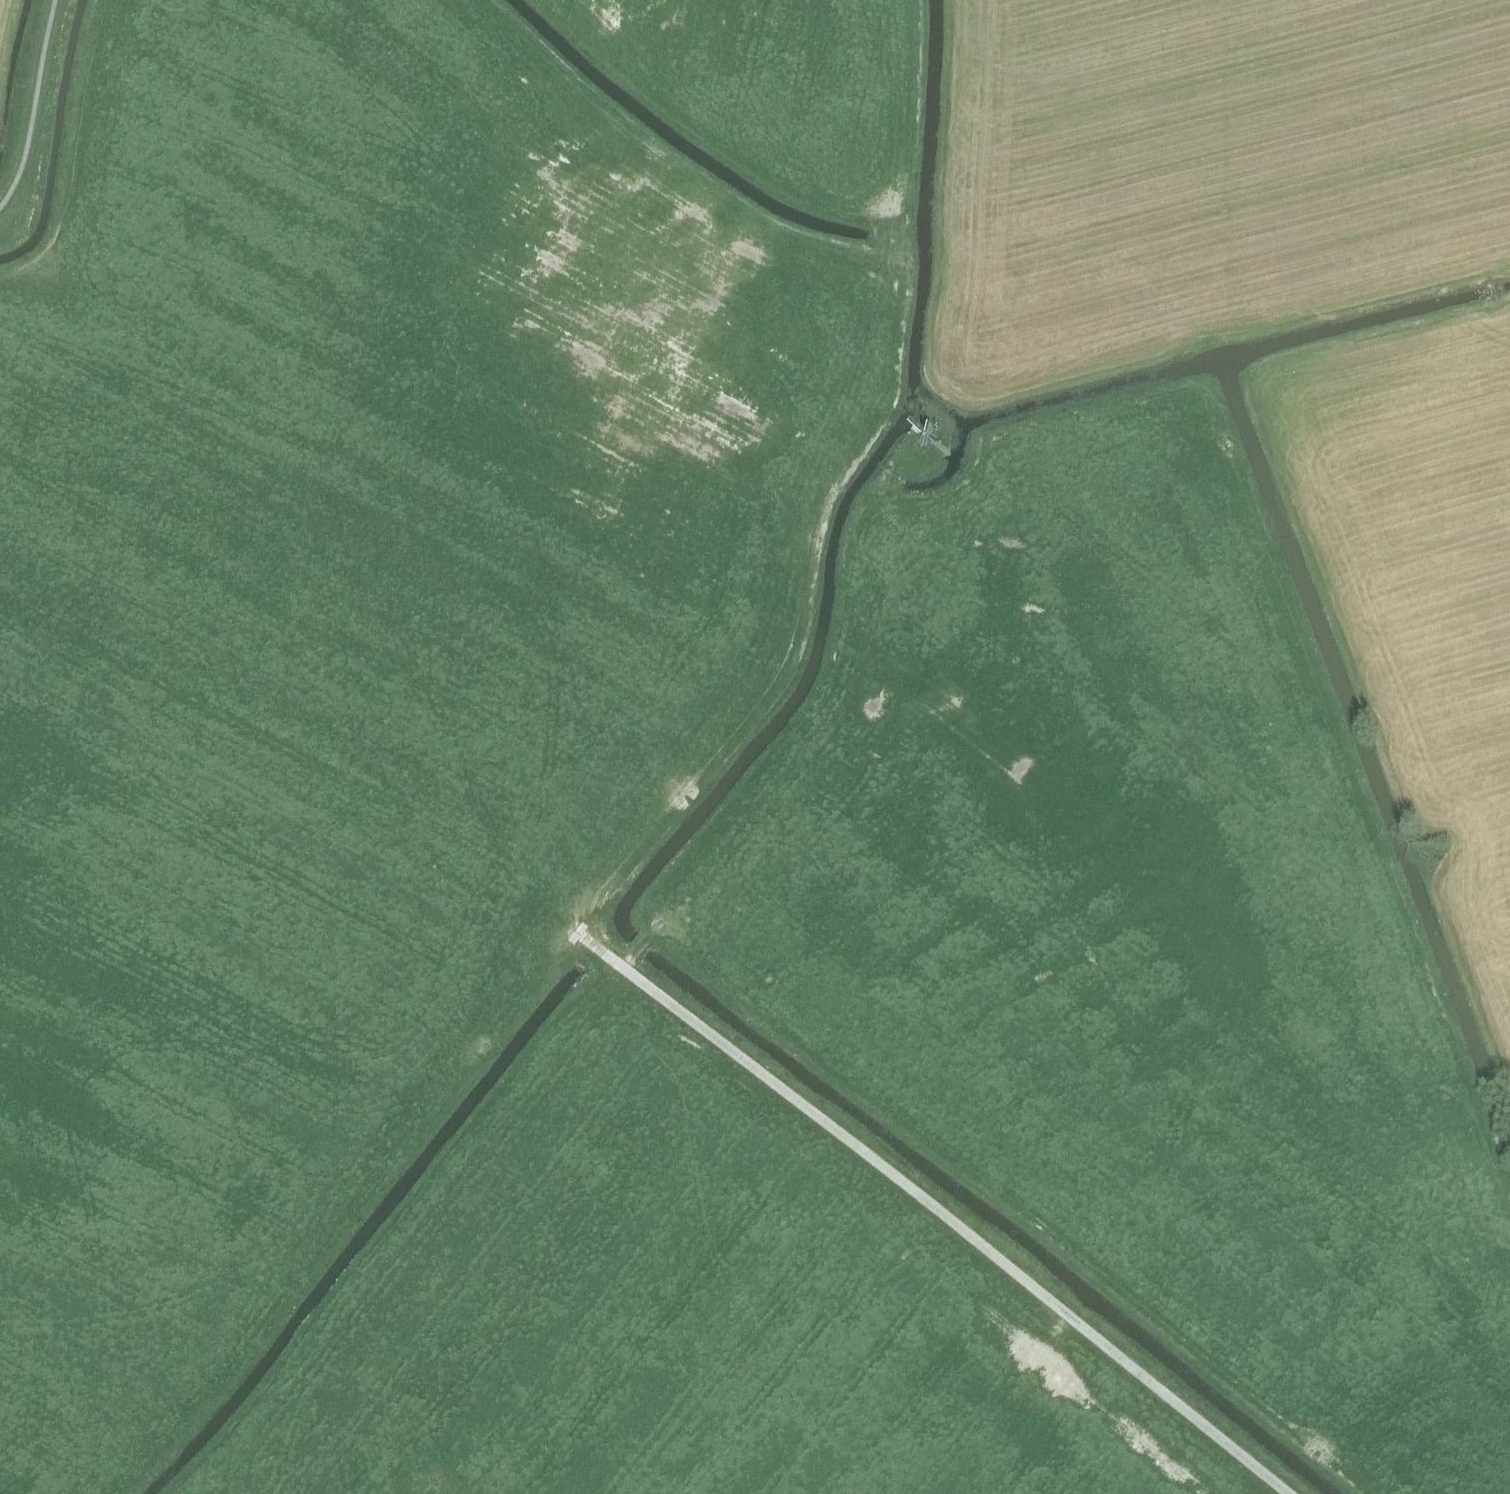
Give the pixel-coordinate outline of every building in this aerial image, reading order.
[(925,446),(932,445),(936,440),(935,434),(930,430),(923,431),(919,435),(920,442),(925,446)]
